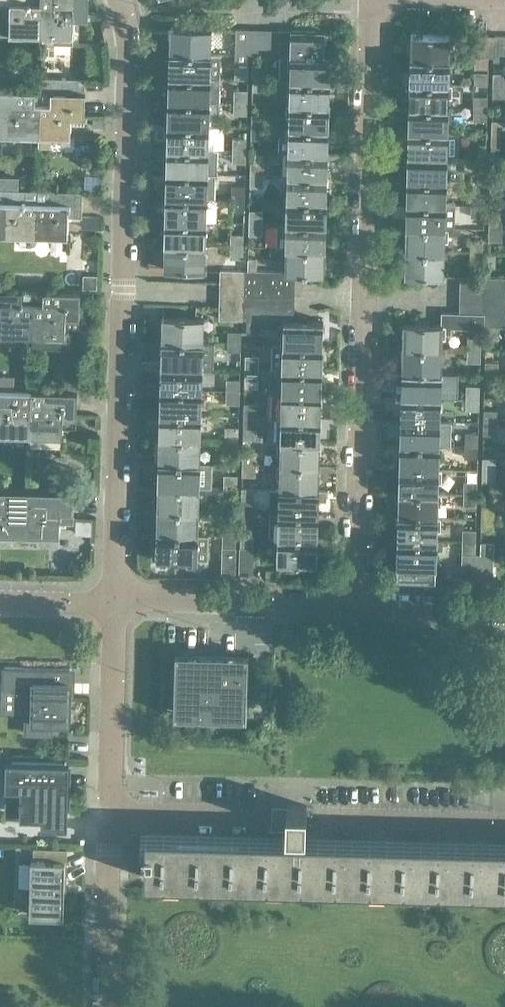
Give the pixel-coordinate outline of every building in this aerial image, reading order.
[(42,0),(0,0),(0,34),(41,35),(42,0)] [(88,0),(42,0),(41,35),(41,50),(73,50),(74,16),(88,16),(88,0)] [(170,47),(170,52),(210,53),(210,29),(212,29),(212,28),(210,28),(173,27),(172,35),(171,35),(171,47),(170,47)] [(236,28),(236,48),(249,49),(250,28),(248,28),(248,29),(238,29),(238,28),(236,28)] [(266,54),(266,30),(256,29),(254,29),(254,54),(266,54)] [(278,54),(278,30),(268,30),(268,29),(266,29),(266,30),(266,54),(278,54)] [(290,55),(290,30),(280,30),(280,29),(278,29),(278,30),(278,54),(290,55)] [(302,55),(302,30),(292,30),(290,30),(290,55),(292,55),(302,55)] [(302,30),(302,55),(315,55),(316,30),(314,30),(314,31),(304,31),(304,30),(302,30)] [(412,47),(412,57),(449,58),(450,36),(451,36),(451,34),(450,34),(450,35),(413,34),(413,33),(411,33),(411,47),(412,47)] [(476,34),(476,54),(489,54),(489,35),(488,35),(477,35),(476,34)] [(496,36),(496,35),(495,35),(494,61),(504,61),(504,36),(496,36)] [(249,61),(249,49),(236,48),(235,61),(249,61)] [(219,53),(210,53),(170,52),(170,53),(173,53),(173,59),(171,59),(170,71),(169,71),(169,75),(219,77),(219,53)] [(489,67),(489,54),(476,54),(475,67),(489,67)] [(315,55),(302,55),(292,55),(292,79),(329,80),(329,69),(331,69),(331,55),(330,55),(330,56),(315,55)] [(449,82),(449,58),(412,57),(412,58),(411,58),(411,59),(412,59),(411,82),(449,82)] [(235,77),(248,78),(249,66),(236,65),(235,77)] [(267,66),(254,66),(253,78),(266,78),(267,66)] [(475,71),(475,83),(488,84),(488,72),(475,71)] [(495,84),(504,84),(504,72),(495,72),(495,84)] [(218,101),(219,77),(169,75),(169,77),(172,77),(172,83),(170,83),(170,95),(169,95),(169,99),(209,100),(218,101)] [(86,79),(86,78),(41,77),(40,90),(39,135),(39,146),(51,147),(51,135),(71,135),(71,116),(85,116),(85,103),(85,92),(86,92),(86,90),(85,90),(85,79),(86,79)] [(266,90),(266,78),(253,78),(253,90),(266,90)] [(330,80),(329,80),(292,79),(291,102),(304,103),(329,104),(329,81),(330,81),(330,80)] [(448,106),(449,82),(411,82),(410,82),(410,83),(411,83),(410,106),(448,106)] [(495,84),(495,97),(504,97),(504,84),(495,84)] [(40,90),(0,89),(0,134),(39,135),(40,90)] [(235,89),(235,101),(248,101),(248,89),(235,89)] [(475,95),(475,107),(487,108),(488,96),(475,95)] [(218,101),(209,100),(169,99),(169,101),(172,101),(172,107),(169,107),(169,119),(168,119),(168,123),(208,124),(218,124),(219,101),(218,101)] [(247,114),(248,101),(235,101),(234,113),(247,114)] [(330,104),(329,104),(304,103),(291,102),(290,126),(328,128),(329,105),(330,105),(330,104)] [(448,106),(410,106),(409,106),(409,107),(410,107),(410,130),(447,131),(448,106)] [(487,120),(487,108),(475,107),(474,120),(487,120)] [(266,115),(253,114),(252,114),(252,125),(265,126),(266,115)] [(492,132),(504,132),(504,130),(504,121),(493,120),(492,132)] [(208,126),(208,124),(168,123),(168,125),(171,125),(171,131),(169,131),(168,143),(167,147),(207,148),(213,149),(213,126),(208,126)] [(265,139),(265,126),(252,125),(252,139),(265,139)] [(329,128),(328,128),(290,126),(290,150),(327,152),(328,129),(329,129),(329,128)] [(447,131),(410,130),(409,130),(409,131),(410,131),(409,154),(447,155),(447,131)] [(504,144),(504,132),(492,132),(492,144),(504,144)] [(233,137),(233,149),(246,149),(247,138),(233,137)] [(473,144),(473,156),(486,156),(486,144),(473,144)] [(207,173),(207,148),(167,147),(167,149),(170,149),(170,155),(168,155),(168,167),(167,167),(167,172),(207,173)] [(246,162),(246,149),(233,149),(232,161),(246,162)] [(328,152),(327,152),(290,150),(289,175),(327,176),(327,153),(328,153),(328,152)] [(447,155),(409,154),(408,154),(408,155),(409,155),(409,178),(446,179),(447,155)] [(486,169),(486,156),(473,156),(472,168),(486,169)] [(264,162),(251,162),(251,174),(264,174),(264,162)] [(503,169),(491,169),(491,180),(503,180),(503,169)] [(216,173),(207,173),(167,172),(166,196),(206,197),(216,197),(216,173)] [(86,174),(85,189),(102,189),(103,175),(86,174)] [(264,186),(264,174),(251,174),(250,186),(264,186)] [(328,176),(327,176),(289,175),(288,199),(326,200),(327,177),(328,177),(328,176)] [(17,187),(18,177),(0,177),(0,186),(17,187)] [(446,179),(409,178),(408,178),(407,179),(409,179),(408,202),(446,203),(446,179)] [(502,193),(503,180),(491,180),(490,193),(502,193)] [(233,185),(232,198),(245,198),(245,186),(233,185)] [(37,190),(0,189),(0,234),(36,235),(37,190)] [(83,192),(83,191),(37,190),(36,235),(68,235),(69,216),(82,216),(83,203),(82,203),(83,192)] [(472,191),(471,203),(485,204),(485,192),(472,191)] [(206,220),(206,197),(166,196),(166,197),(169,197),(169,203),(167,203),(166,215),(165,219),(206,220)] [(245,210),(245,198),(232,198),(232,209),(245,210)] [(327,200),(326,200),(288,199),(288,223),(325,224),(326,201),(327,201),(327,200)] [(446,203),(408,202),(407,202),(407,203),(408,203),(407,226),(445,227),(446,203)] [(484,216),(485,204),(471,203),(471,216),(484,216)] [(263,210),(250,210),(249,222),(263,222),(263,210)] [(86,214),(87,226),(104,225),(104,213),(86,214)] [(484,228),(484,216),(471,216),(471,227),(484,228)] [(490,216),(489,228),(503,228),(503,216),(490,216)] [(205,244),(206,220),(165,219),(165,221),(168,221),(168,227),(166,227),(166,239),(165,239),(165,244),(205,244)] [(262,234),(263,222),(249,222),(249,246),(260,247),(261,234),(262,234)] [(326,224),(325,224),(288,223),(287,247),(325,248),(325,225),(326,225),(326,224)] [(445,227),(407,226),(406,226),(406,227),(407,227),(407,250),(406,250),(444,251),(445,227)] [(484,236),(484,228),(471,227),(470,236),(484,236)] [(502,241),(503,228),(489,228),(489,240),(502,241)] [(231,234),(231,245),(244,245),(244,234),(231,234)] [(471,239),(470,251),(483,252),(484,240),(471,239)] [(205,268),(205,244),(165,244),(165,245),(168,245),(168,251),(165,251),(165,263),(164,263),(164,269),(165,269),(165,268),(205,270),(206,270),(206,268),(205,268)] [(244,258),(244,245),(231,245),(231,258),(244,258)] [(326,248),(325,248),(287,247),(286,271),(286,272),(295,272),(303,273),(303,274),(307,274),(307,273),(324,273),(325,273),(325,272),(324,272),(325,249),(326,249),(326,248)] [(444,275),(444,251),(406,250),(406,251),(407,251),(406,274),(405,274),(405,275),(406,275),(425,275),(443,276),(445,276),(445,275),(444,275)] [(483,265),(483,252),(470,251),(470,264),(483,265)] [(249,258),(248,270),(257,270),(258,258),(249,258)] [(245,282),(246,270),(221,269),(221,271),(221,281),(220,281),(220,282),(245,282)] [(295,280),(295,272),(286,272),(286,271),(257,270),(248,270),(246,270),(245,282),(245,295),(295,296),(295,295),(294,295),(295,285),(295,280)] [(83,274),(82,288),(97,288),(98,275),(83,274)] [(31,276),(17,276),(17,288),(31,288),(31,276)] [(485,289),(485,276),(461,276),(461,277),(461,288),(460,288),(485,289)] [(485,276),(485,289),(504,289),(504,277),(485,276)] [(245,295),(245,282),(220,282),(220,283),(221,283),(221,293),(220,293),(220,294),(245,295)] [(484,301),(485,289),(460,288),(460,289),(461,289),(461,300),(460,300),(484,301)] [(34,290),(0,289),(0,334),(32,334),(34,295),(34,290)] [(485,289),(484,301),(504,302),(504,289),(485,289)] [(80,291),(34,290),(34,295),(32,334),(32,346),(45,346),(46,341),(67,342),(67,346),(68,347),(69,331),(65,331),(66,320),(78,320),(78,326),(79,326),(80,291)] [(245,307),(245,295),(220,294),(221,294),(220,305),(220,306),(245,307)] [(295,297),(295,296),(245,295),(245,307),(244,319),(246,319),(246,331),(260,332),(260,325),(279,326),(280,333),(286,334),(285,345),(323,345),(322,345),(322,334),(323,322),(324,322),(324,320),(323,320),(323,321),(294,320),(295,307),(294,307),(294,297),(295,297)] [(484,313),(484,301),(460,300),(460,301),(461,301),(460,312),(484,313)] [(484,301),(484,313),(504,313),(504,302),(484,301)] [(244,319),(245,307),(220,306),(220,317),(219,317),(219,319),(244,319)] [(483,328),(484,313),(460,312),(442,312),(441,324),(405,323),(404,323),(404,324),(405,324),(404,336),(404,347),(403,347),(403,348),(441,348),(442,334),(451,334),(451,327),(483,328)] [(484,313),(483,328),(484,328),(484,325),(486,325),(500,326),(504,326),(504,313),(484,313)] [(162,342),(165,342),(203,343),(203,318),(204,318),(204,317),(203,317),(166,316),(165,324),(163,324),(163,336),(162,336),(162,341),(162,342)] [(499,338),(500,326),(486,325),(486,338),(499,338)] [(229,331),(228,343),(241,344),(242,331),(229,331)] [(468,337),(468,349),(481,349),(482,337),(468,337)] [(202,366),(203,343),(165,342),(165,349),(163,348),(162,360),(161,365),(202,366)] [(241,355),(241,344),(228,343),(228,354),(241,355)] [(323,346),(323,345),(285,345),(285,368),(323,369),(322,369),(322,346),(323,346)] [(441,372),(441,348),(403,348),(404,348),(403,371),(441,372)] [(481,361),(481,349),(468,349),(468,361),(481,361)] [(246,355),(246,367),(259,368),(259,356),(246,355)] [(486,362),(486,373),(499,374),(499,362),(486,362)] [(202,390),(202,366),(161,365),(161,366),(165,366),(164,373),(162,373),(162,384),(161,384),(161,389),(202,390)] [(258,379),(259,368),(246,367),(245,379),(258,379)] [(323,370),(323,369),(285,368),(277,368),(276,384),(284,384),(284,392),(322,393),(321,393),(321,370),(323,370)] [(441,372),(403,371),(402,371),(402,372),(403,372),(403,395),(440,396),(441,372)] [(499,386),(499,374),(486,373),(485,386),(499,386)] [(227,378),(227,391),(240,391),(240,378),(227,378)] [(467,385),(467,396),(480,397),(480,385),(467,385)] [(32,390),(0,389),(0,434),(31,434),(32,390)] [(201,415),(202,390),(161,389),(160,414),(163,414),(201,415)] [(78,391),(32,390),(31,434),(63,435),(63,416),(77,416),(78,391)] [(240,403),(240,391),(227,391),(226,402),(240,403)] [(322,394),(322,393),(284,392),(283,417),(320,418),(321,418),(321,417),(320,417),(321,394),(322,394)] [(440,396),(403,395),(402,395),(402,396),(403,396),(402,408),(402,419),(401,419),(401,420),(402,420),(440,421),(440,396)] [(479,409),(480,397),(467,396),(466,409),(479,409)] [(245,403),(244,415),(258,416),(258,403),(245,403)] [(484,410),(484,422),(497,422),(497,410),(484,410)] [(200,439),(201,415),(163,414),(163,421),(161,421),(161,432),(160,432),(160,438),(163,438),(200,439)] [(257,427),(258,416),(244,415),(244,427),(257,427)] [(320,441),(320,418),(283,417),(282,441),(320,442),(321,442),(321,441),(320,441)] [(439,445),(440,421),(402,420),(402,443),(401,443),(400,444),(402,444),(439,445)] [(479,422),(466,421),(465,446),(478,446),(479,422)] [(497,434),(497,422),(484,422),(484,434),(497,434)] [(226,426),(225,440),(238,440),(239,427),(226,426)] [(200,463),(200,439),(163,438),(162,445),(160,444),(160,456),(159,456),(159,462),(162,462),(200,463)] [(238,451),(238,440),(225,440),(225,451),(238,451)] [(319,465),(320,442),(282,441),(282,465),(319,466),(320,466),(320,465),(319,465)] [(438,469),(439,445),(402,444),(401,467),(400,467),(400,468),(401,468),(438,469)] [(478,457),(478,446),(465,446),(465,457),(478,457)] [(243,451),(243,463),(256,464),(257,451),(243,451)] [(483,457),(483,469),(496,470),(497,458),(483,457)] [(199,487),(200,463),(162,462),(162,468),(160,468),(159,480),(158,480),(158,486),(161,486),(199,487)] [(256,475),(256,464),(243,463),(243,475),(256,475)] [(318,489),(319,466),(282,465),(281,489),(318,490),(319,490),(319,489),(318,489)] [(438,493),(438,469),(401,468),(400,491),(399,491),(399,492),(400,492),(438,493)] [(496,482),(496,470),(483,469),(483,482),(496,482)] [(225,474),(224,488),(237,488),(238,475),(225,474)] [(464,481),(464,493),(477,494),(478,481),(464,481)] [(198,511),(199,487),(161,486),(161,492),(159,492),(159,504),(158,504),(158,510),(161,510),(198,511)] [(237,499),(237,488),(224,488),(224,499),(237,499)] [(30,490),(0,489),(0,534),(29,534),(30,490)] [(318,513),(318,490),(281,489),(280,513),(318,514),(319,514),(319,513),(318,513)] [(74,519),(75,491),(30,490),(29,534),(60,535),(60,518),(74,519)] [(437,517),(438,493),(400,492),(400,515),(399,515),(399,516),(400,516),(437,517)] [(477,505),(477,494),(464,493),(464,505),(477,505)] [(242,499),(242,512),(255,512),(256,499),(242,499)] [(482,505),(482,517),(495,518),(496,506),(482,505)] [(198,535),(198,511),(161,510),(161,516),(158,516),(158,528),(157,528),(157,534),(160,534),(198,535)] [(255,524),(255,512),(242,512),(241,523),(255,524)] [(317,537),(318,514),(280,513),(279,537),(317,538),(318,538),(318,537),(317,537)] [(437,542),(437,517),(400,516),(399,539),(398,539),(398,541),(399,541),(437,542)] [(495,530),(495,518),(482,517),(482,530),(495,530)] [(223,522),(223,536),(236,536),(236,523),(223,522)] [(463,529),(463,542),(476,542),(477,529),(463,529)] [(197,558),(198,535),(160,534),(160,540),(157,540),(156,558),(158,558),(197,559),(198,559),(198,558),(197,558)] [(254,545),(254,536),(254,535),(241,535),(241,545),(254,545)] [(235,572),(236,536),(223,536),(222,554),(222,572),(223,572),(223,571),(234,572),(235,572)] [(317,545),(317,538),(279,537),(279,560),(278,560),(278,561),(279,561),(316,562),(317,562),(318,545),(317,545)] [(436,564),(437,542),(399,541),(399,548),(398,548),(397,576),(436,577),(437,565),(437,564),(436,564)] [(476,552),(476,542),(463,542),(463,551),(476,552)] [(481,542),(481,553),(480,579),(481,579),(481,578),(492,579),(493,579),(494,542),(481,542)] [(253,573),(254,545),(241,545),(240,572),(241,572),(252,572),(252,573),(253,573)] [(475,579),(476,552),(463,551),(462,578),(463,578),(474,578),(474,579),(475,579)] [(222,572),(222,554),(213,554),(212,572),(222,572)] [(207,655),(206,655),(179,654),(177,712),(244,714),(246,656),(229,656),(229,658),(207,658),(207,655)] [(26,711),(26,732),(51,733),(51,721),(69,721),(70,681),(46,680),(46,667),(20,666),(19,689),(30,689),(30,710),(24,710),(24,711),(26,711)] [(66,824),(67,785),(65,785),(66,762),(12,760),(11,797),(23,797),(22,813),(44,814),(43,823),(66,824)] [(301,836),(301,829),(307,829),(307,828),(306,828),(307,806),(307,805),(287,805),(287,812),(274,812),(273,827),(269,827),(269,828),(291,829),(291,836),(141,832),(141,845),(143,845),(143,852),(146,852),(145,877),(504,887),(504,841),(301,836)] [(65,893),(66,859),(57,859),(57,847),(34,846),(34,859),(31,858),(31,862),(19,862),(18,886),(31,886),(30,914),(64,915),(64,894),(66,894),(66,893),(65,893)]
